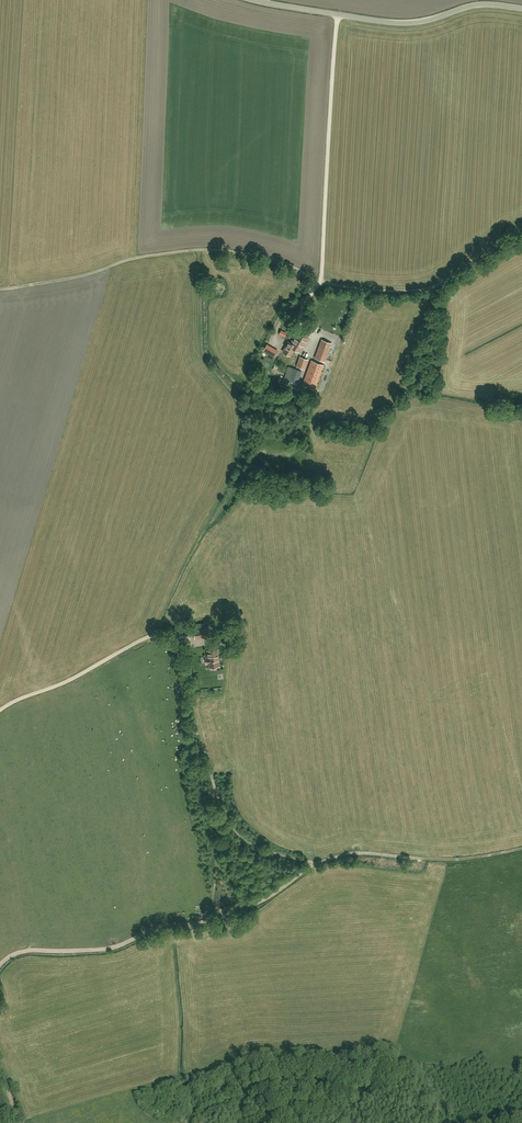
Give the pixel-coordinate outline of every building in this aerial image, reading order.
[(290,355),(293,348),(300,352),(309,336),(298,330),(289,345),(287,344),(283,351),(290,355)] [(331,342),(321,339),(314,358),(318,359),(319,357),(325,359),(331,342)] [(304,369),(307,359),(300,357),(296,366),(304,369)] [(311,360),(302,384),(314,389),(323,364),(311,360)] [(297,384),(301,371),(289,367),(283,382),(287,384),(289,381),(297,384)] [(195,638),(209,637),(208,627),(194,628),(195,638)] [(209,667),(219,665),(218,650),(207,651),(208,658),(206,658),(207,663),(208,663),(209,667)]
